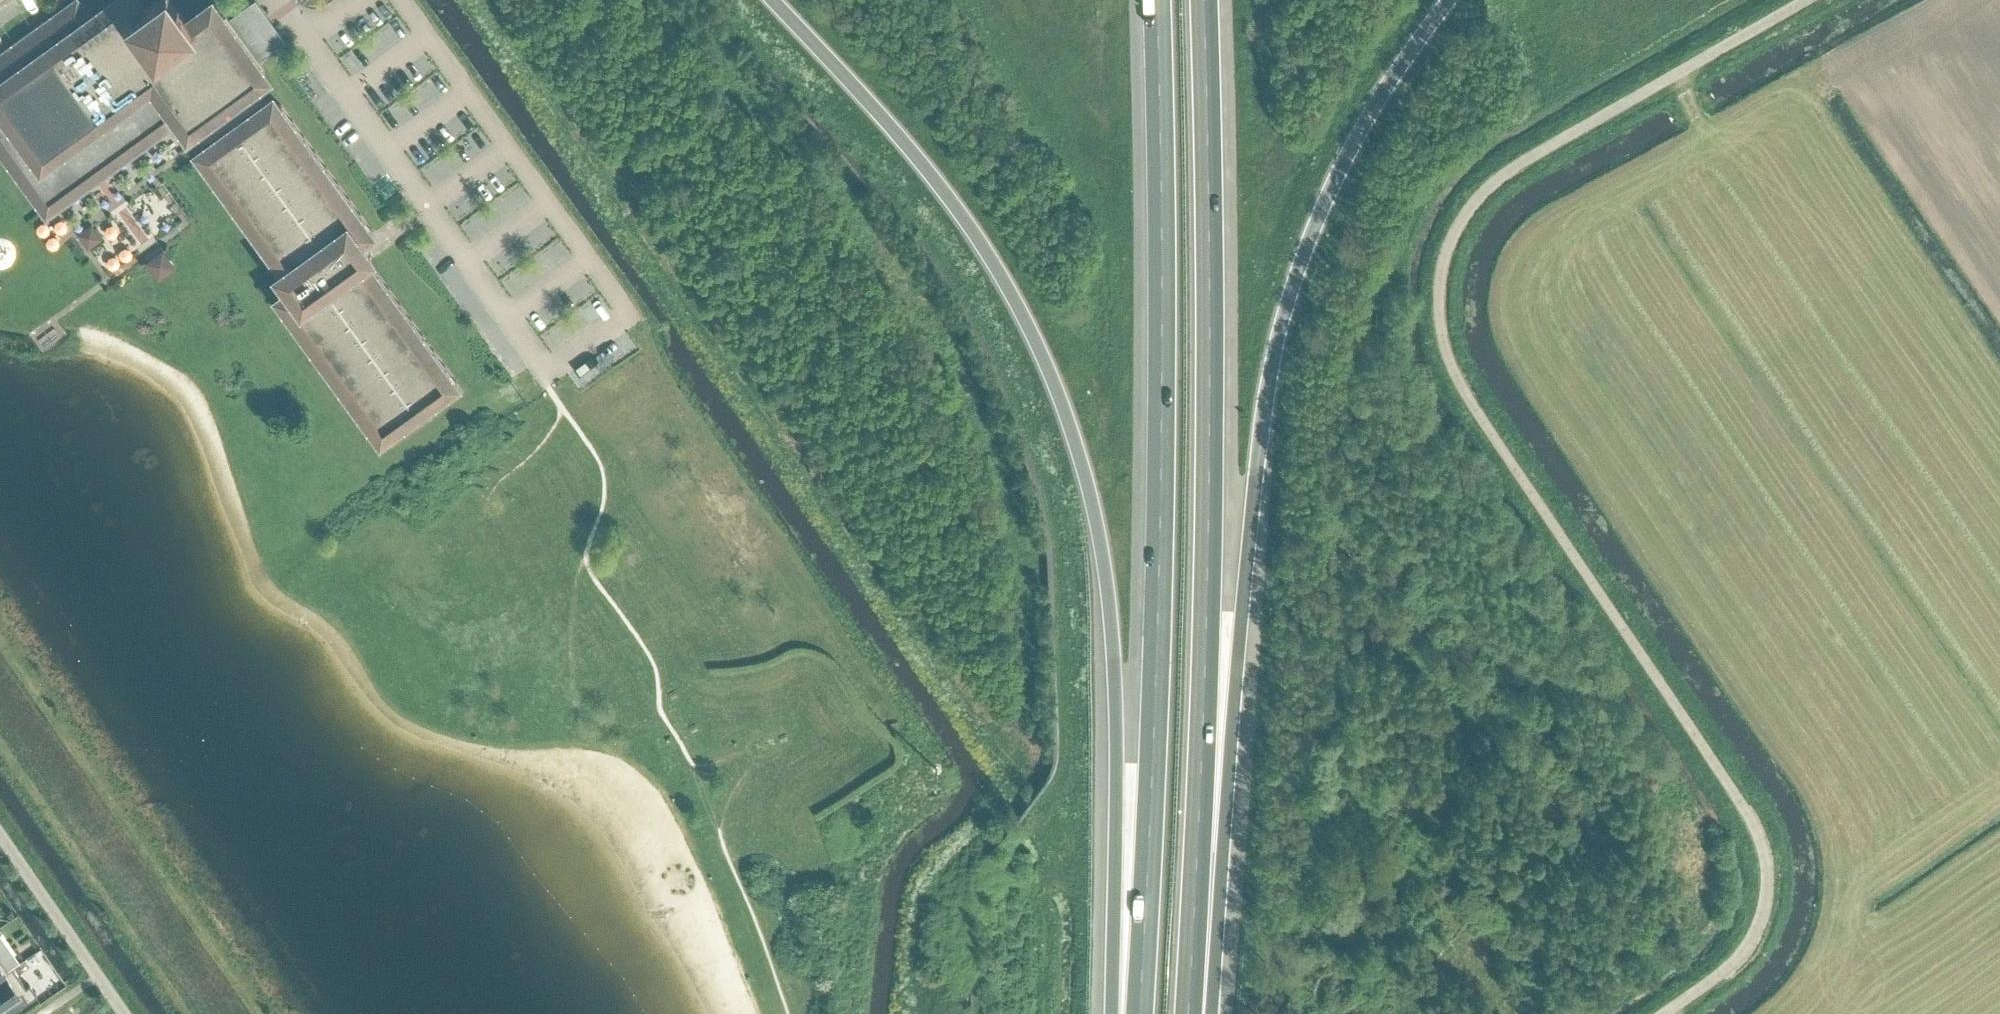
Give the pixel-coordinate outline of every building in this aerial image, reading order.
[(262,76),(256,68),(264,62),(226,10),(218,16),(211,6),(190,21),(178,5),(176,6),(172,0),(153,0),(141,9),(135,0),(119,0),(87,23),(75,6),(0,61),(0,140),(48,206),(161,124),(158,120),(174,109),(189,129),(194,126),(206,143),(201,146),(208,155),(203,159),(282,268),(278,271),(289,286),(277,295),(380,437),(458,381),(368,257),(372,254),(360,238),(373,229),(281,102),(276,106),(270,97),(265,100),(253,83),(262,76)] [(6,968),(0,972),(0,1003),(1,1002),(8,1012),(35,993),(28,982),(24,984),(10,965),(6,968)]
